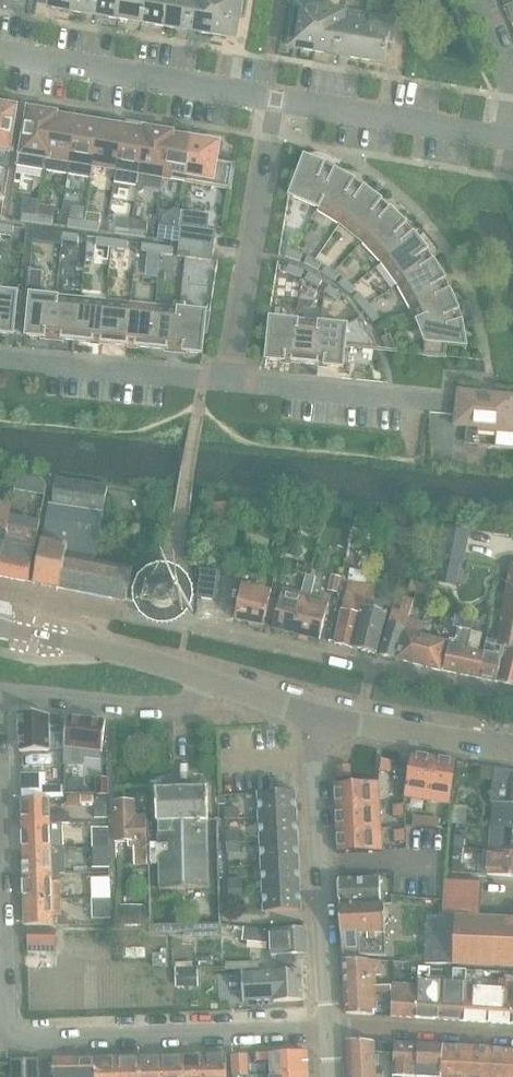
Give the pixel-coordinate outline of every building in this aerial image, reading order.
[(57,9),(72,12),(74,0),(49,0),(48,4),(58,6),(57,9)] [(86,14),(87,11),(96,12),(98,0),(74,0),(72,12),(86,14)] [(104,17),(118,19),(122,0),(98,0),(96,12),(104,14),(104,17)] [(133,22),(133,18),(142,20),(145,0),(122,0),(118,19),(133,22)] [(150,25),(165,27),(169,0),(145,0),(142,20),(151,21),(150,25)] [(179,29),(180,26),(189,28),(193,0),(169,0),(165,27),(179,29)] [(197,32),(211,35),(217,0),(193,0),(189,28),(197,29),(197,32)] [(244,17),(247,0),(217,0),(211,35),(226,37),(227,34),(236,36),(239,17),(244,17)] [(300,46),(299,49),(314,52),(321,8),(292,3),(289,25),(293,26),(290,44),(300,46)] [(314,52),(329,54),(329,51),(338,52),(345,12),(321,8),(314,52)] [(346,54),(346,57),(361,60),(368,16),(345,12),(338,52),(346,54)] [(389,41),(394,42),(397,20),(368,16),(361,60),(375,62),(376,59),(386,60),(389,41)] [(12,152),(15,131),(11,131),(14,113),(5,111),(6,108),(0,107),(0,150),(12,152)] [(26,133),(22,132),(16,166),(44,171),(54,117),(55,117),(55,115),(39,113),(38,116),(29,114),(26,133)] [(68,175),(76,124),(68,123),(69,119),(55,117),(54,117),(44,171),(68,175)] [(91,178),(93,166),(100,125),(85,122),(84,125),(76,124),(68,175),(91,178)] [(116,169),(123,132),(115,131),(115,127),(100,125),(93,166),(116,169)] [(137,186),(147,132),(145,132),(131,130),(131,133),(123,132),(116,169),(114,183),(137,186)] [(137,186),(136,193),(139,193),(143,191),(144,187),(161,190),(163,178),(170,136),(171,136),(171,135),(146,130),(145,132),(147,132),(137,186)] [(186,182),(193,143),(185,142),(185,139),(171,136),(170,136),(163,178),(186,182)] [(193,143),(186,182),(230,189),(234,165),(215,161),(218,144),(201,141),(201,145),(193,143)] [(336,174),(334,173),(323,167),(324,164),(305,157),(298,176),(292,175),(289,195),(317,208),(336,174)] [(336,174),(317,208),(341,223),(364,192),(363,191),(352,183),(354,181),(336,171),(334,173),(336,174)] [(364,192),(341,223),(363,241),(390,213),(389,212),(380,203),(381,201),(365,189),(363,191),(364,192)] [(22,213),(21,221),(35,223),(36,215),(37,201),(24,199),(22,214),(22,213)] [(390,213),(363,241),(383,261),(413,237),(412,236),(404,226),(406,224),(391,210),(389,212),(390,213)] [(182,211),(180,227),(182,227),(208,231),(210,215),(182,211)] [(87,213),(86,222),(85,222),(84,230),(99,232),(100,224),(101,215),(87,213)] [(53,218),(36,215),(35,223),(52,225),(53,218)] [(69,220),(67,227),(84,230),(85,222),(84,222),(69,220)] [(0,225),(0,233),(13,235),(14,227),(0,225)] [(161,225),(159,240),(172,241),(179,242),(180,242),(182,227),(180,227),(174,226),(161,225)] [(114,234),(130,236),(131,228),(115,226),(114,234)] [(216,232),(208,231),(182,227),(180,242),(206,245),(214,246),(216,232)] [(147,230),(131,228),(130,236),(146,238),(147,230)] [(35,230),(33,240),(46,242),(60,244),(60,241),(62,241),(63,233),(47,231),(35,230)] [(79,235),(63,233),(62,241),(78,243),(79,235)] [(413,237),(383,261),(400,284),(432,264),(432,263),(425,252),(427,250),(414,234),(412,236),(413,237)] [(96,246),(111,248),(112,240),(97,238),(96,246)] [(128,242),(112,240),(111,248),(127,250),(128,242)] [(212,261),(214,246),(206,245),(180,242),(179,242),(178,257),(204,260),(212,261)] [(141,252),(157,254),(158,246),(142,244),(141,252)] [(174,248),(158,246),(157,254),(172,256),(174,248)] [(300,262),(303,255),(288,249),(285,257),(300,262)] [(304,264),(318,271),(322,263),(308,257),(304,264)] [(432,264),(400,284),(413,310),(451,293),(450,291),(448,293),(442,281),(445,279),(434,262),(432,263),(432,264)] [(301,278),(304,271),(289,265),(286,272),(301,278)] [(322,273),(335,281),(339,275),(326,266),(322,273)] [(30,270),(27,294),(25,315),(28,315),(26,336),(44,338),(44,335),(52,335),(56,297),(41,296),(44,272),(30,270)] [(319,288),(322,281),(309,273),(305,280),(319,288)] [(339,284),(350,295),(356,289),(344,278),(339,284)] [(336,302),(341,296),(329,286),(324,292),(336,302)] [(13,335),(15,314),(19,314),(21,294),(0,292),(0,333),(13,335)] [(354,298),(363,310),(369,305),(360,293),(354,298)] [(451,293),(413,310),(426,343),(424,355),(445,357),(446,345),(466,347),(467,347),(462,322),(459,323),(456,311),(459,310),(451,293)] [(56,297),(52,335),(61,336),(60,340),(77,341),(81,300),(56,297)] [(81,300),(77,341),(94,343),(94,340),(102,340),(106,302),(81,300)] [(106,302),(102,340),(110,341),(110,344),(128,346),(128,343),(127,343),(131,305),(106,302)] [(127,343),(128,343),(135,344),(135,347),(151,349),(155,307),(131,305),(127,343)] [(379,318),(369,305),(363,310),(373,323),(379,318)] [(155,307),(151,349),(168,350),(168,347),(176,348),(180,310),(155,307)] [(180,310),(176,348),(185,349),(184,352),(202,354),(204,333),(206,333),(210,313),(180,310)] [(268,339),(266,360),(284,362),(284,358),(293,359),(296,321),(269,318),(265,338),(268,339)] [(317,362),(319,362),(325,363),(325,366),(343,368),(345,347),(379,350),(361,318),(347,326),(321,324),(317,362)] [(317,362),(321,324),(296,321),(293,359),(301,360),(300,363),(318,365),(319,362),(317,362)] [(387,351),(396,352),(389,335),(382,338),(387,351)] [(512,448),(512,395),(494,394),(494,393),(480,392),(458,390),(455,425),(479,428),(477,445),(512,448)] [(16,477),(13,492),(44,498),(45,488),(40,481),(16,477)] [(131,568),(105,563),(94,561),(108,488),(56,478),(52,502),(48,502),(33,582),(83,592),(125,600),(129,581),(131,568)] [(8,515),(10,503),(0,501),(0,564),(8,515)] [(342,506),(340,518),(351,520),(353,507),(342,506)] [(382,509),(380,518),(389,520),(390,510),(382,509)] [(34,548),(40,521),(8,515),(0,564),(0,577),(29,582),(34,548)] [(354,518),(352,531),(369,534),(371,522),(354,518)] [(395,527),(391,542),(406,546),(410,530),(395,527)] [(440,561),(462,566),(469,533),(447,529),(440,561)] [(352,648),(369,573),(350,569),(346,590),(335,644),(352,648)] [(201,570),(197,598),(217,601),(221,572),(201,570)] [(369,573),(352,648),(376,653),(387,611),(371,608),(375,587),(368,586),(370,574),(369,573)] [(147,584),(129,581),(125,600),(147,605),(148,605),(149,607),(151,609),(153,610),(155,611),(158,612),(161,613),(163,613),(166,613),(169,612),(173,610),(175,609),(177,607),(179,605),(181,601),(181,599),(182,595),(182,593),(182,590),(181,588),(181,586),(179,583),(176,580),(174,578),(172,577),(170,576),(168,575),(164,574),(162,574),(160,575),(157,575),(155,576),(152,578),(150,579),(148,583),(147,584)] [(306,574),(303,585),(313,587),(315,576),(306,574)] [(234,619),(235,620),(264,626),(266,616),(270,597),(271,591),(251,586),(253,579),(236,575),(231,596),(239,598),(234,619)] [(330,575),(327,590),(336,593),(340,577),(330,575)] [(411,581),(407,592),(423,597),(426,585),(411,581)] [(507,584),(502,607),(512,609),(512,585),(507,584)] [(273,628),(297,634),(306,595),(311,596),(313,587),(303,585),(301,594),(282,590),(280,600),(270,597),(266,616),(275,618),(273,628)] [(330,601),(311,596),(306,595),(297,634),(320,639),(330,601)] [(396,658),(408,618),(413,600),(406,598),(401,612),(392,609),(388,623),(380,654),(396,658)] [(502,607),(495,642),(495,647),(505,649),(512,650),(512,609),(502,607)] [(454,617),(452,629),(458,630),(466,632),(469,632),(471,620),(454,617)] [(413,663),(423,622),(408,618),(396,658),(396,659),(413,663)] [(427,667),(434,639),(421,635),(424,622),(423,622),(413,663),(427,667)] [(454,648),(449,647),(443,671),(460,675),(469,632),(466,632),(458,630),(454,648)] [(477,678),(482,654),(478,653),(481,635),(469,632),(460,675),(477,678)] [(434,639),(427,667),(443,671),(449,647),(448,646),(449,643),(434,639)] [(503,659),(505,649),(495,647),(495,642),(492,641),(491,646),(494,647),(492,656),(482,654),(477,678),(496,682),(500,659),(503,659)] [(505,649),(503,659),(500,659),(496,682),(512,685),(512,650),(505,649)] [(64,716),(20,712),(21,752),(51,752),(51,734),(51,725),(63,726),(64,716)] [(107,721),(69,717),(67,736),(65,748),(104,752),(107,721)] [(67,736),(51,734),(51,752),(65,751),(65,748),(67,736)] [(434,758),(411,754),(404,796),(427,800),(434,758)] [(434,758),(427,800),(451,804),(458,762),(434,758)] [(379,772),(389,774),(392,761),(381,760),(379,772)] [(338,766),(338,778),(351,778),(350,765),(338,766)] [(496,767),(492,800),(498,801),(512,803),(512,770),(496,767)] [(22,774),(23,798),(47,797),(47,796),(46,773),(22,774)] [(96,778),(96,795),(109,795),(109,778),(96,778)] [(380,806),(379,782),(335,784),(336,808),(380,806)] [(209,820),(208,789),(157,790),(157,821),(158,821),(160,888),(209,887),(208,820),(209,820)] [(260,818),(297,816),(296,791),(258,793),(260,818)] [(95,803),(95,817),(109,816),(109,795),(96,795),(69,796),(69,804),(95,803)] [(23,825),(62,823),(62,822),(71,822),(71,812),(51,813),(50,796),(47,796),(47,797),(23,798),(23,825)] [(134,800),(115,801),(116,841),(130,841),(130,846),(135,846),(136,864),(147,864),(147,815),(135,816),(134,800)] [(496,826),(512,828),(512,803),(498,801),(497,822),(491,821),(491,826),(496,826)] [(394,818),(405,818),(404,805),(393,805),(394,818)] [(381,828),(380,806),(336,808),(337,831),(381,828)] [(451,806),(450,824),(467,825),(468,808),(451,806)] [(225,809),(225,819),(239,818),(239,808),(225,809)] [(412,828),(425,829),(426,814),(413,813),(412,828)] [(426,814),(425,829),(438,830),(439,815),(426,814)] [(261,841),(298,840),(297,816),(260,818),(261,841)] [(62,823),(23,825),(24,850),(60,849),(60,847),(52,847),(52,836),(63,836),(62,823)] [(512,851),(512,828),(496,826),(495,846),(490,846),(489,849),(512,851)] [(93,848),(110,847),(109,827),(92,828),(93,848)] [(382,852),(381,828),(337,831),(338,854),(382,852)] [(395,844),(406,843),(405,830),(395,831),(395,844)] [(227,842),(240,842),(240,832),(226,833),(227,842)] [(454,847),(465,847),(465,837),(455,836),(454,847)] [(262,865),(299,863),(298,840),(261,841),(262,865)] [(240,842),(227,842),(227,852),(241,851),(240,842)] [(110,847),(93,848),(93,869),(110,868),(110,847)] [(465,847),(454,847),(452,873),(457,873),(458,864),(463,864),(465,847)] [(60,849),(24,850),(25,875),(60,874),(60,849)] [(489,849),(488,874),(512,876),(512,851),(489,849)] [(263,888),(300,886),(299,863),(262,865),(263,888)] [(60,874),(25,875),(25,900),(61,899),(60,874)] [(92,898),(111,897),(110,877),(91,878),(92,887),(92,898)] [(381,878),(339,879),(340,904),(381,903),(381,878)] [(426,963),(453,964),(512,966),(512,919),(481,917),(482,882),(446,878),(444,916),(428,915),(426,963)] [(229,890),(243,889),(242,879),(228,880),(229,890)] [(264,912),(301,910),(300,886),(263,888),(264,912)] [(92,887),(76,887),(76,898),(92,898),(92,887)] [(243,889),(229,890),(229,899),(243,899),(243,889)] [(111,897),(92,898),(92,919),(112,919),(111,897)] [(61,899),(25,900),(26,925),(70,924),(69,912),(61,912),(61,899)] [(385,918),(389,916),(388,909),(385,907),(384,903),(340,906),(342,932),(343,954),(387,955),(386,934),(385,918)] [(142,905),(122,905),(122,924),(142,924),(142,905)] [(222,924),(149,926),(149,934),(193,933),(193,937),(222,936),(222,924)] [(294,954),(307,954),(306,928),(271,929),(244,927),(243,939),(271,942),(271,955),(278,955),(278,965),(294,964),(294,954)] [(28,946),(57,945),(57,929),(27,929),(28,946)] [(212,957),(198,957),(198,967),(212,967),(212,957)] [(344,988),(376,986),(376,975),(382,974),(381,960),(343,958),(344,988)] [(439,1019),(442,986),(441,986),(441,981),(430,980),(431,967),(419,966),(418,984),(416,1017),(439,1019)] [(195,968),(174,968),(174,987),(195,987),(195,968)] [(442,986),(439,1019),(463,1020),(466,987),(467,970),(454,969),(454,986),(442,986)] [(258,972),(240,973),(241,993),(242,1003),(249,1002),(304,999),(303,970),(258,972)] [(487,1022),(511,1023),(512,998),(512,980),(500,979),(500,989),(490,989),(487,1022)] [(381,986),(376,986),(344,988),(345,1013),(372,1015),(372,1009),(377,1009),(377,1002),(391,1002),(391,982),(381,983),(381,986)] [(391,1016),(416,1017),(418,984),(394,983),(391,1016)] [(487,1022),(490,989),(466,987),(463,1020),(487,1022)] [(394,1052),(394,1042),(348,1039),(349,1076),(376,1076),(375,1050),(394,1052)] [(397,1076),(413,1076),(417,1076),(419,1044),(394,1042),(394,1052),(392,1076),(393,1076),(397,1076)] [(417,1076),(441,1076),(443,1045),(419,1044),(417,1076)] [(468,1047),(443,1045),(441,1076),(466,1076),(468,1047)] [(490,1048),(468,1047),(466,1076),(489,1076),(490,1048)] [(512,1050),(490,1048),(489,1076),(511,1076),(512,1050)] [(307,1050),(258,1053),(258,1061),(270,1060),(271,1075),(309,1073),(307,1050)] [(246,1053),(231,1054),(231,1073),(246,1073),(246,1053)] [(183,1076),(206,1076),(205,1054),(183,1055),(183,1076)] [(206,1076),(227,1076),(226,1054),(205,1054),(206,1076)] [(161,1055),(139,1056),(140,1076),(162,1076),(161,1055)] [(162,1076),(183,1076),(183,1055),(161,1055),(162,1076)] [(139,1056),(117,1057),(117,1076),(140,1076),(139,1056)] [(95,1057),(54,1058),(54,1076),(96,1076),(95,1057)] [(117,1057),(95,1057),(96,1076),(117,1076),(117,1057)] [(39,1058),(12,1058),(12,1076),(39,1076),(39,1058)]
